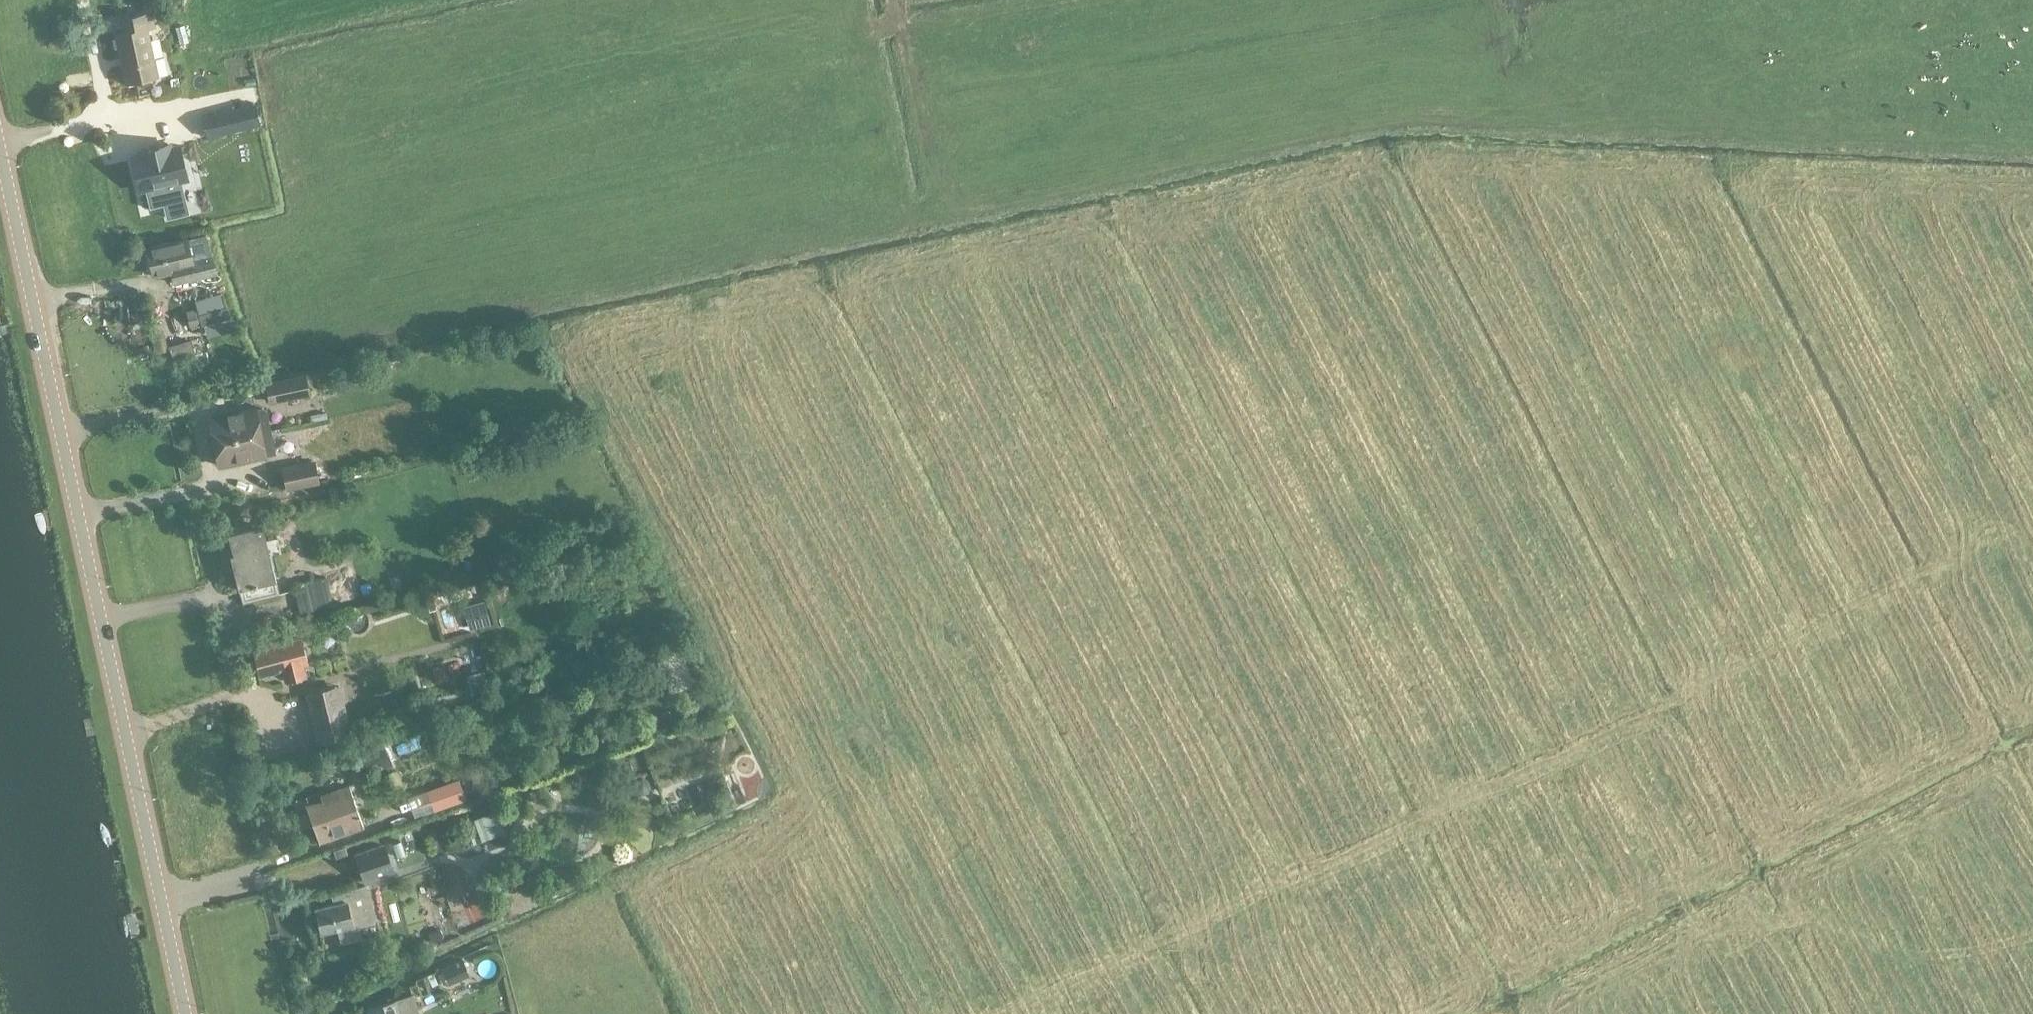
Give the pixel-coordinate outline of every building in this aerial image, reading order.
[(147,27),(155,26),(152,11),(120,17),(122,31),(114,33),(125,82),(157,75),(147,27)] [(255,103),(202,116),(207,136),(259,123),(255,103)] [(186,177),(183,163),(179,147),(169,149),(168,144),(149,149),(146,149),(141,151),(142,156),(132,158),(140,188),(144,187),(149,208),(166,204),(165,199),(183,194),(179,179),(186,177)] [(187,239),(148,247),(152,268),(170,264),(175,283),(215,274),(210,250),(190,255),(187,239)] [(223,288),(194,298),(208,335),(236,325),(223,288)] [(176,360),(197,354),(191,337),(170,343),(176,360)] [(341,365),(344,376),(358,373),(356,362),(341,365)] [(272,399),(311,391),(307,373),(268,382),(272,399)] [(211,417),(216,440),(262,430),(257,407),(211,417)] [(273,428),(262,430),(216,440),(221,464),(278,452),(273,428)] [(317,459),(286,466),(290,486),(321,480),(317,459)] [(242,601),(278,593),(262,525),(228,533),(233,555),(237,554),(240,567),(234,569),(242,601)] [(299,612),(356,599),(348,565),(311,573),(313,578),(293,583),(299,612)] [(483,600),(462,605),(469,629),(490,623),(483,600)] [(260,673),(282,668),(285,679),(305,674),(302,662),(306,661),(300,636),(281,642),(253,648),(260,673)] [(345,737),(333,686),(305,692),(317,743),(345,737)] [(413,732),(361,755),(367,766),(378,761),(383,770),(416,757),(411,745),(418,743),(413,732)] [(457,777),(426,789),(433,809),(466,798),(457,777)] [(305,804),(318,841),(363,826),(348,784),(319,794),(321,799),(305,804)] [(480,837),(502,832),(498,810),(476,814),(480,837)] [(385,842),(355,852),(364,880),(395,870),(385,842)] [(331,892),(333,903),(314,907),(320,931),(337,927),(341,942),(362,937),(360,927),(377,923),(368,883),(331,892)] [(450,983),(471,971),(461,954),(440,966),(450,983)] [(396,998),(367,1007),(369,1013),(401,1013),(396,998)]
